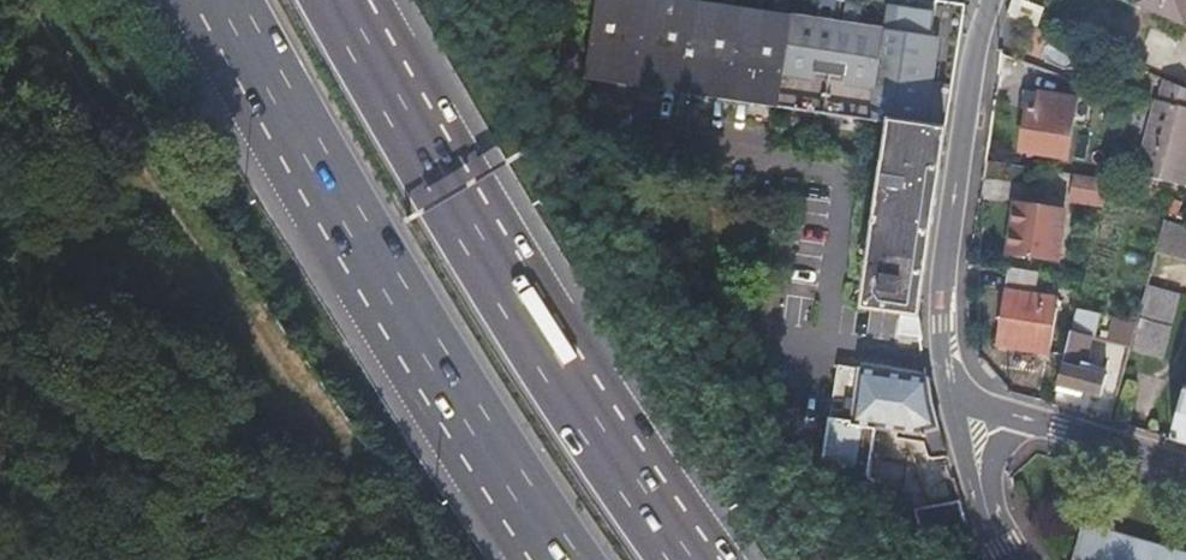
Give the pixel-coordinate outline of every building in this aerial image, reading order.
[(931,40),(935,18),(911,13),(889,9),(885,33),(854,28),(825,24),(766,15),(672,0),(598,0),(585,81),(893,127),(865,307),(902,313),(919,316),(948,135),(919,130),(931,40)] [(1185,23),(1185,21),(1185,0),(1141,0),(1140,3),(1185,23)] [(1014,1),(1008,17),(1037,30),(1045,14),(1014,1)] [(1162,81),(1157,101),(1153,100),(1135,174),(1184,188),(1185,180),(1185,91),(1162,81)] [(1018,151),(1065,160),(1075,101),(1037,94),(1035,107),(1026,105),(1018,151)] [(402,183),(418,208),(438,195),(422,170),(402,183)] [(1110,180),(1075,175),(1071,200),(1104,205),(1108,192),(1110,180)] [(1016,204),(1010,251),(1057,258),(1063,212),(1016,204)] [(1165,214),(1156,252),(1185,261),(1185,222),(1165,214)] [(1008,268),(997,346),(1051,354),(1058,301),(1036,297),(1039,272),(1008,268)] [(1150,288),(1133,349),(1164,358),(1180,296),(1150,288)] [(1078,309),(1059,386),(1100,397),(1108,368),(1084,362),(1090,337),(1095,338),(1100,315),(1078,309)] [(919,316),(902,313),(899,335),(921,339),(919,316)] [(1099,352),(1126,360),(1133,335),(1106,327),(1099,352)] [(839,367),(818,469),(867,480),(877,430),(917,437),(936,431),(927,381),(839,367)] [(1172,442),(1185,446),(1185,394),(1172,442)] [(1079,528),(1071,559),(1185,559),(1185,558),(1079,528)]
